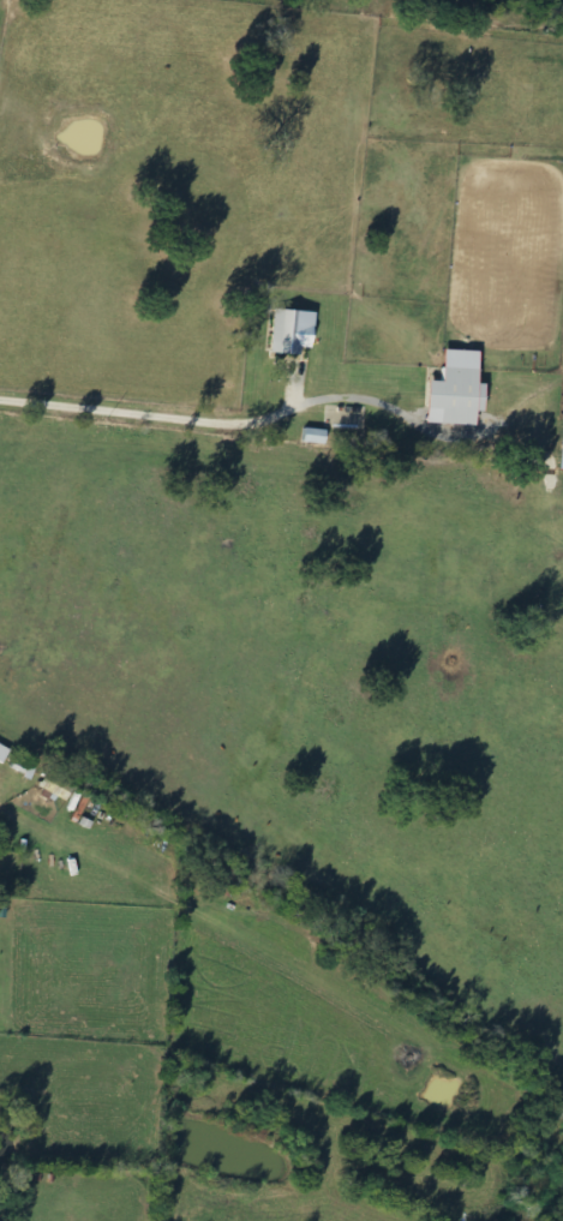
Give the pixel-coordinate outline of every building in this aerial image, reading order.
[(309,312),(271,310),(269,354),(298,355),(298,348),(308,348),(309,312)] [(421,423),(469,425),(470,411),(477,411),(479,384),(472,384),(474,351),(439,350),(438,382),(423,381),(421,423)] [(300,442),(322,444),(323,430),(301,428),(300,442)] [(64,801),(69,789),(41,776),(36,789),(64,801)] [(81,819),(89,801),(73,794),(65,812),(81,819)]
